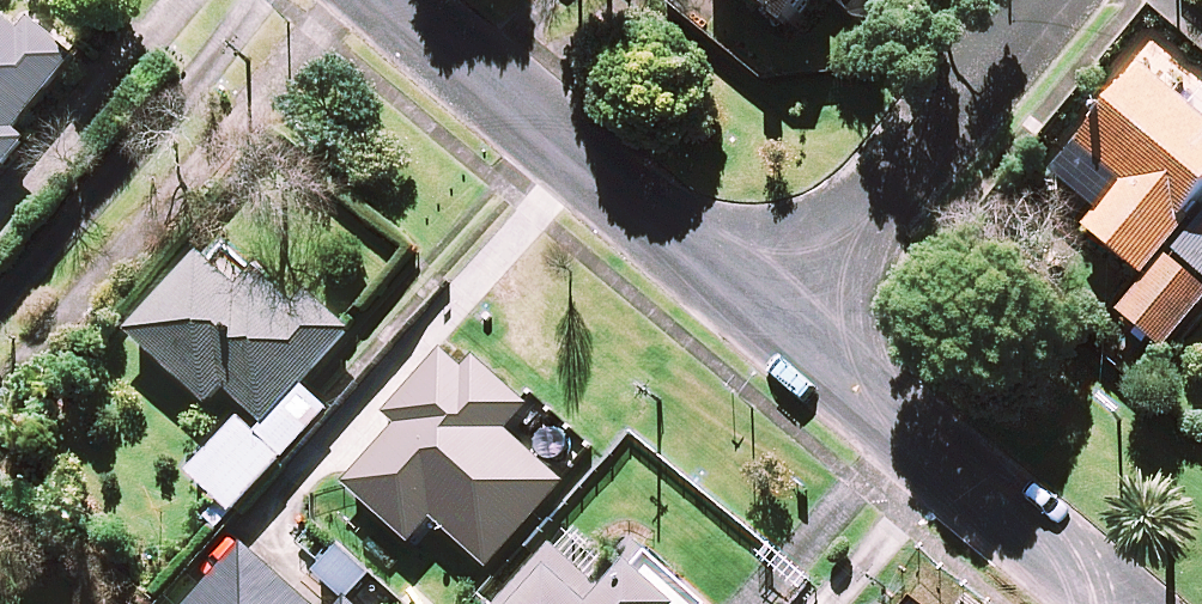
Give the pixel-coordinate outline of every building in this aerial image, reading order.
[(2,0),(0,0),(0,183),(30,144),(20,136),(79,60),(2,0)] [(792,41),(827,0),(744,0),(792,41)] [(1146,72),(1058,178),(1105,217),(1092,232),(1142,274),(1201,202),(1201,118),(1146,72)] [(233,276),(205,251),(130,334),(214,409),(230,392),(252,412),(194,476),(237,515),(330,412),(304,390),(354,334),(279,266),(233,276)] [(1167,260),(1123,316),(1169,352),(1201,309),(1201,287),(1167,260)] [(473,376),(447,353),(388,419),(401,430),(349,488),(414,547),(437,522),(492,571),(566,487),(506,434),(531,406),(483,364),(473,376)] [(637,540),(596,582),(561,547),(505,603),(704,603),(637,540)] [(247,548),(197,603),(309,603),(247,548)]
